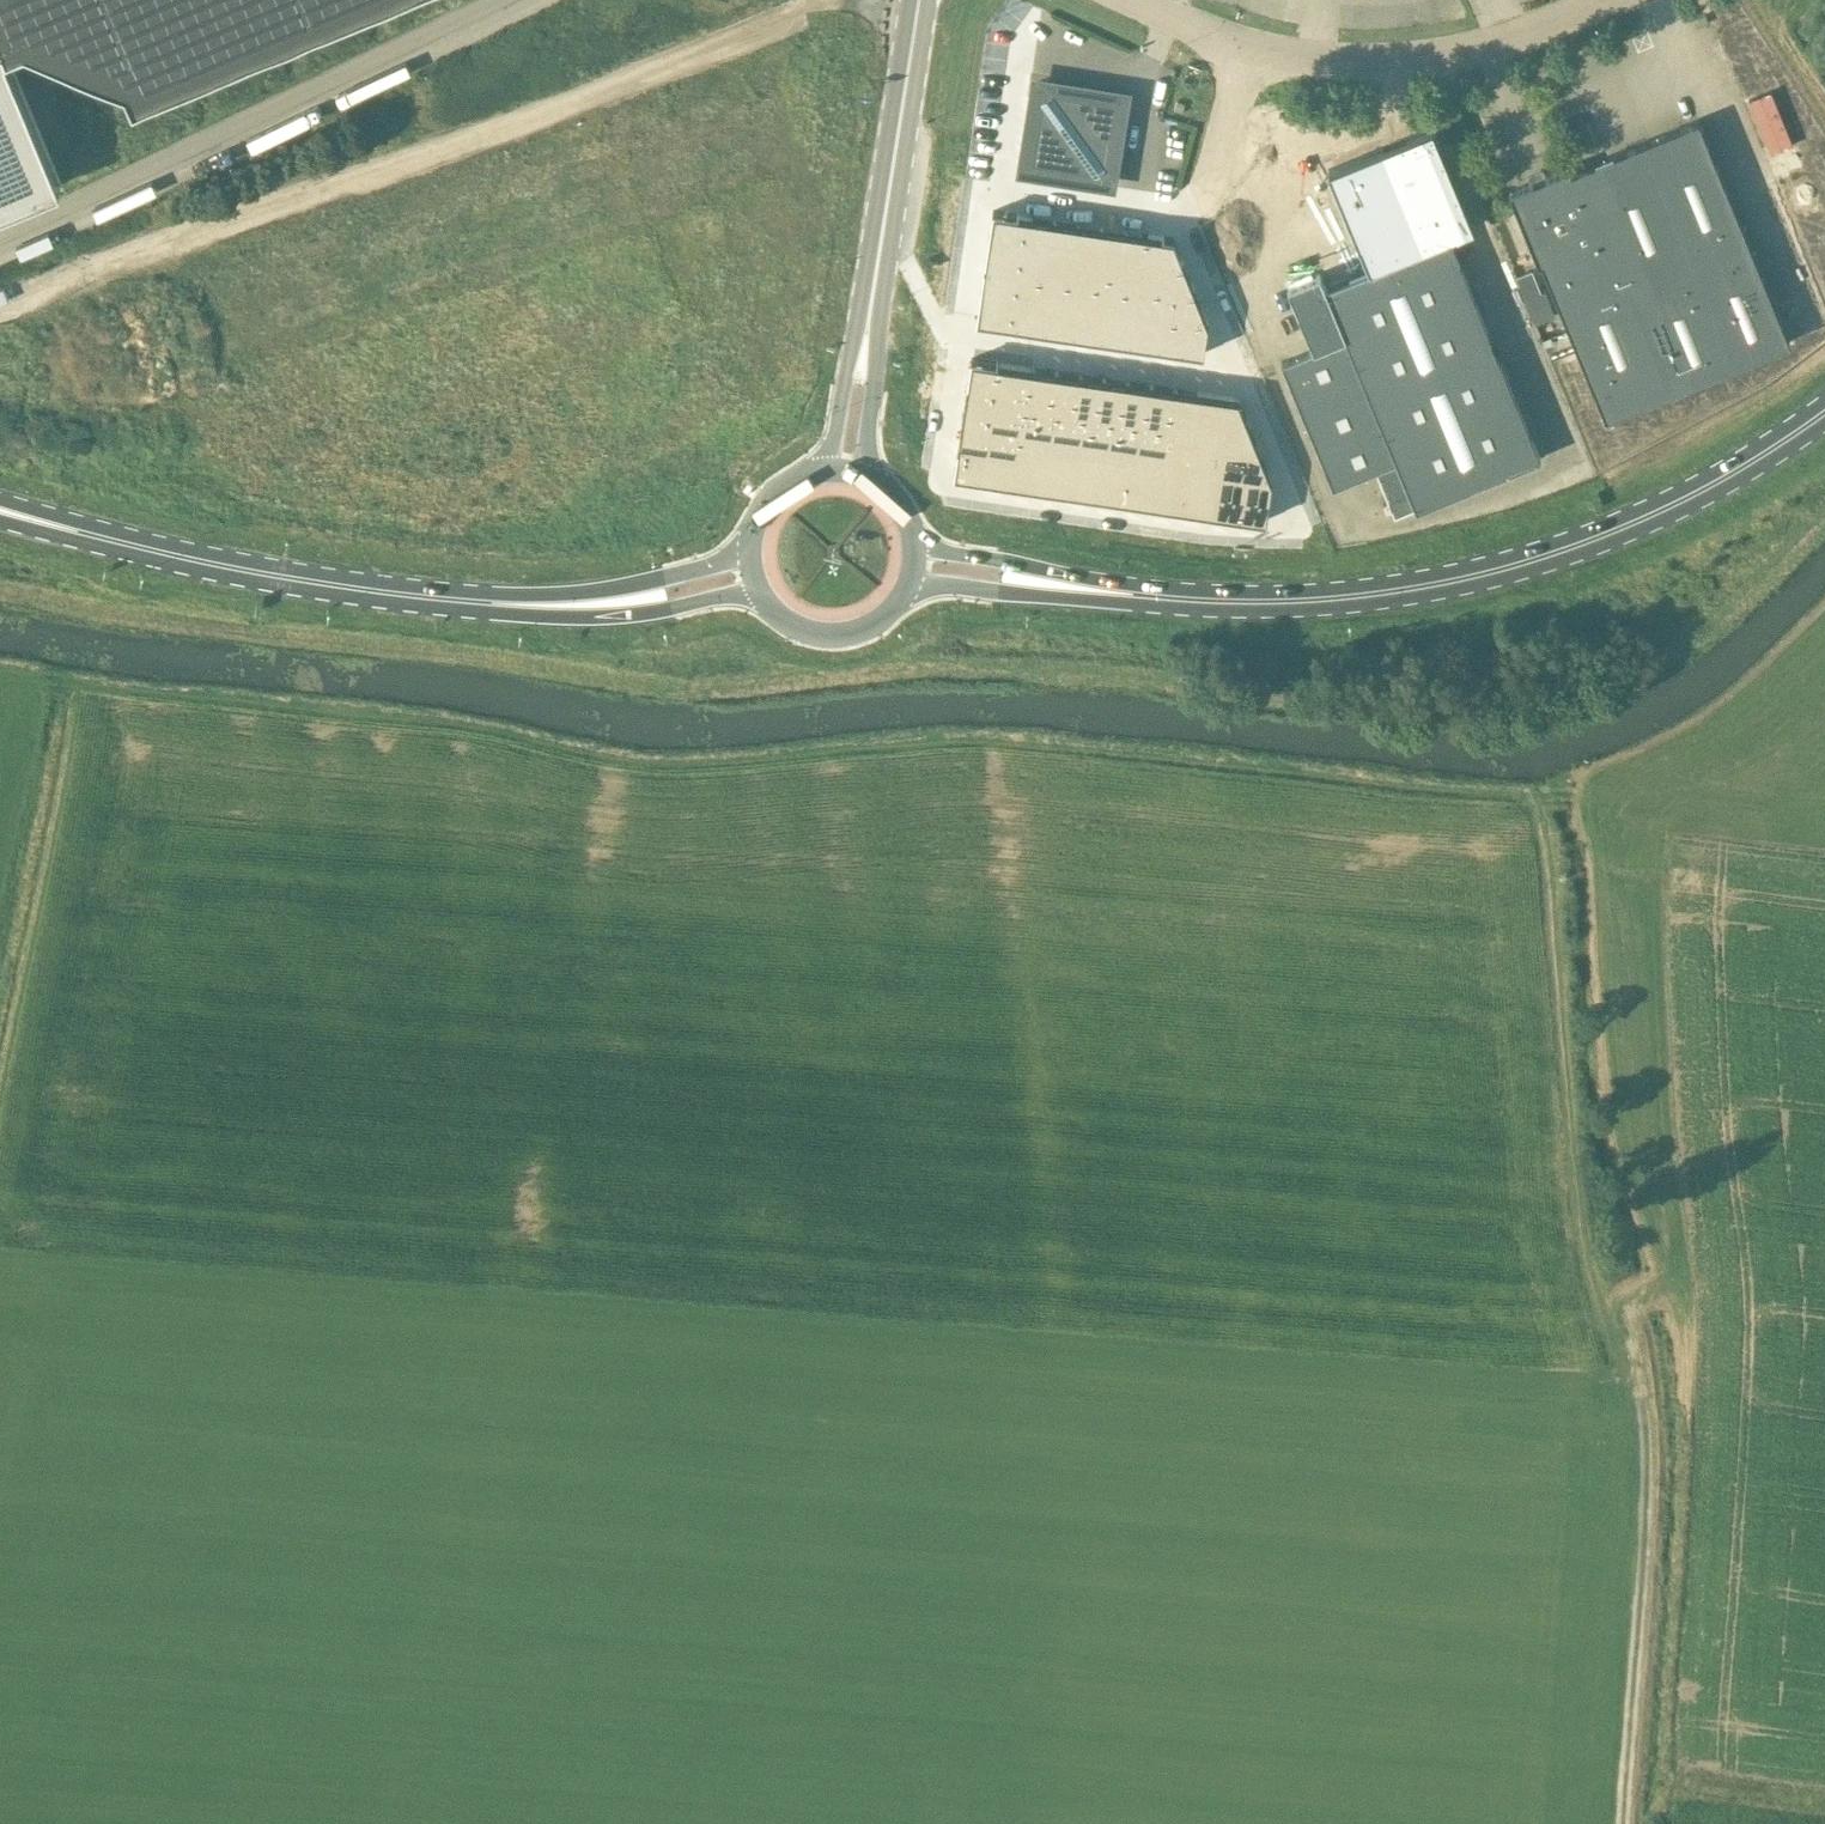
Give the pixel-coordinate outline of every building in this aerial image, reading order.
[(133,106),(389,0),(0,0),(0,35),(7,53),(25,45),(125,87),(133,106)] [(62,185),(7,53),(0,35),(0,211),(62,185)] [(1036,83),(1024,161),(1111,175),(1123,97),(1036,83)] [(1767,152),(1792,142),(1770,88),(1746,98),(1767,152)] [(1568,166),(1508,191),(1538,263),(1540,262),(1605,418),(1789,342),(1698,119),(1570,171),(1568,166)] [(1431,127),(1327,170),(1368,269),(1449,237),(1476,224),(1431,127)] [(993,207),(977,316),(1205,349),(1209,319),(1175,234),(993,207)] [(1397,461),(1416,508),(1538,459),(1449,237),(1368,269),(1324,287),(1319,274),(1287,287),(1313,348),(1282,363),(1332,487),(1375,470),(1397,461)] [(1232,300),(1211,307),(1223,343),(1244,335),(1232,300)] [(972,354),(954,470),(1267,516),(1273,477),(1239,394),(972,354)] [(1397,461),(1375,470),(1388,501),(1383,504),(1387,512),(1392,510),(1395,517),(1416,508),(1397,461)]
